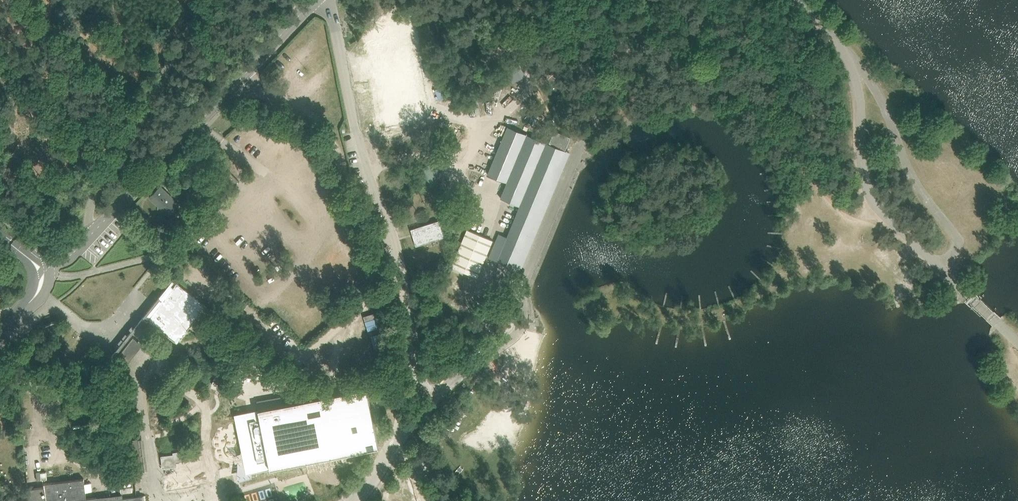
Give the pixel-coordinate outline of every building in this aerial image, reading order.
[(503,65),(512,83),(525,77),(516,58),(503,65)] [(489,257),(497,261),(507,265),(516,268),(571,136),(554,130),(549,143),(507,126),(488,174),(507,182),(501,198),(520,206),(508,236),(498,232),(489,257)] [(179,204),(168,193),(160,186),(150,197),(169,215),(179,204)] [(417,244),(426,241),(444,236),(440,221),(427,225),(417,228),(419,234),(414,235),(417,244)] [(466,229),(451,266),(477,276),(492,239),(466,229)] [(174,279),(138,323),(140,324),(145,318),(148,320),(149,319),(177,342),(207,306),(178,282),(173,288),(171,286),(175,280),(174,279)] [(133,336),(116,358),(125,366),(143,344),(133,336)] [(366,387),(236,414),(248,473),(256,472),(369,449),(378,447),(366,387)] [(173,481),(192,479),(188,450),(163,453),(165,476),(173,475),(173,481)] [(143,495),(123,498),(122,494),(97,497),(86,498),(84,478),(44,483),(44,486),(28,488),(29,498),(9,500),(144,500),(143,495)] [(131,488),(123,488),(123,496),(132,495),(131,488)] [(256,492),(245,495),(247,500),(259,500),(256,492)]
